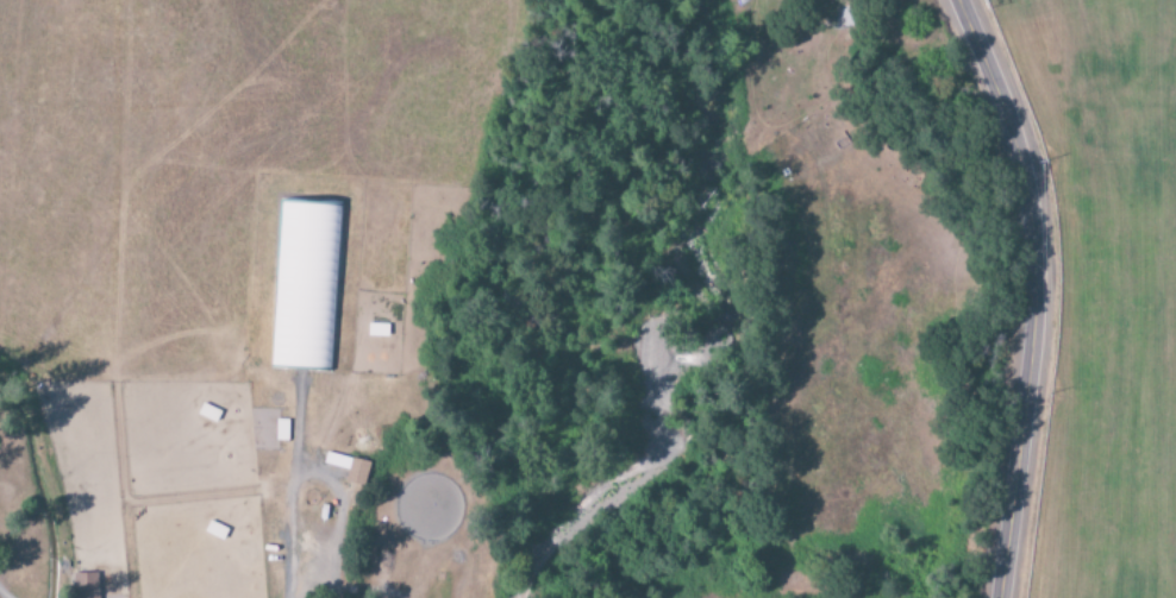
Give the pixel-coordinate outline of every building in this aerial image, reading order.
[(338,204),(279,201),(272,368),(330,370),(338,204)] [(363,486),(368,463),(341,457),(339,467),(347,469),(345,482),(363,486)] [(75,574),(76,597),(98,597),(97,573),(75,574)]
